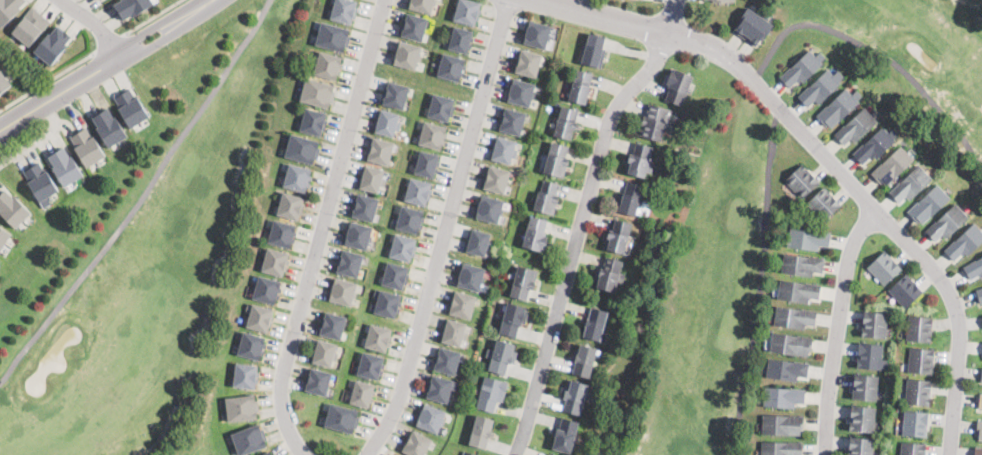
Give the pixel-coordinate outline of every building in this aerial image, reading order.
[(2,28),(0,26),(0,0),(24,0),(26,2),(20,8),(22,10),(2,28)] [(122,1),(122,0),(151,0),(154,5),(140,13),(132,18),(131,16),(123,20),(114,5),(122,1)] [(331,19),(336,0),(353,0),(357,1),(355,8),(358,9),(357,16),(356,19),(353,18),(352,24),(331,19)] [(408,2),(409,0),(435,0),(431,14),(409,8),(411,3),(408,2)] [(454,21),(459,0),(468,0),(481,3),(479,10),(482,11),(480,17),(479,21),(477,20),(476,26),(454,21)] [(30,48),(11,33),(32,7),(51,22),(30,48)] [(754,11),(754,12),(756,10),(769,19),(768,21),(774,25),(764,41),(761,39),(756,47),(735,32),(739,26),(737,24),(748,7),(754,11)] [(428,19),(428,20),(422,42),(402,37),(404,30),(401,30),(404,19),(406,20),(408,13),(428,19)] [(552,27),(552,28),(546,50),(524,44),(525,38),(523,37),(526,26),(528,27),(530,21),(552,27)] [(349,45),(348,47),(346,46),(344,52),(315,45),(321,22),(350,30),(349,36),(351,36),(349,45)] [(66,32),(69,35),(72,37),(65,46),(67,47),(51,66),(48,64),(34,52),(50,32),(52,33),(58,25),(66,32)] [(473,31),(471,38),(474,38),(471,49),(469,48),(468,54),(449,49),(450,43),(447,42),(449,33),(453,34),(455,26),(473,31)] [(604,42),(602,48),(607,50),(602,69),(582,63),(584,54),(581,53),(582,51),(584,45),(587,45),(590,34),(605,38),(604,42)] [(422,47),(422,49),(416,70),(394,65),(396,59),(393,58),(396,47),(399,47),(400,41),(422,47)] [(542,56),(542,57),(536,78),(516,73),(518,67),(515,66),(517,59),(518,55),(520,56),(521,50),(542,56)] [(810,50),(816,57),(820,52),(826,58),(821,63),(823,65),(803,83),(802,81),(799,84),(797,82),(789,89),(780,79),(779,78),(810,50)] [(341,72),(340,76),(338,75),(336,81),(314,75),(320,52),(342,58),(341,64),(343,65),(341,72)] [(465,59),(464,66),(466,67),(463,77),(461,76),(459,82),(437,77),(440,68),(438,68),(439,61),(441,62),(444,54),(465,59)] [(675,69),(682,72),(694,77),(682,107),(665,100),(670,88),(668,87),(669,85),(667,84),(672,72),(673,72),(675,69)] [(841,83),(833,92),(819,105),(815,101),(808,108),(798,98),(808,87),(809,88),(827,69),(841,83)] [(12,85),(0,94),(0,70),(12,85)] [(590,81),(589,85),(591,86),(585,105),(569,100),(571,91),(568,90),(571,82),(574,83),(578,70),(592,75),(590,81)] [(334,100),(333,103),(330,103),(328,109),(300,101),(306,78),(335,86),(333,92),(336,93),(334,100)] [(514,79),(536,85),(529,108),(508,101),(509,96),(506,95),(510,84),(512,84),(514,79)] [(409,87),(409,88),(404,110),(383,105),(384,99),(382,98),(383,94),(384,87),(388,88),(389,82),(409,87)] [(846,88),(852,95),(857,90),(863,96),(857,101),(859,103),(832,129),(828,125),(826,127),(816,116),(846,88)] [(129,129),(118,110),(120,109),(117,104),(122,101),(122,100),(134,93),(145,113),(144,114),(147,120),(129,129)] [(454,113),(453,117),(451,117),(449,123),(428,117),(428,116),(433,94),(454,100),(453,106),(456,106),(454,113)] [(668,117),(667,120),(667,121),(674,123),(671,133),(665,131),(662,141),(638,134),(639,132),(643,116),(646,117),(649,105),(670,111),(668,117)] [(578,128),(578,129),(575,128),(571,141),(554,137),(562,107),(578,111),(575,123),(579,124),(578,128)] [(326,127),(325,131),(322,131),(321,137),(300,131),(300,130),(306,108),(326,114),(325,120),(328,121),(326,127)] [(526,114),(520,136),(500,131),(501,124),(499,124),(502,113),(504,114),(506,108),(526,114)] [(867,111),(870,114),(875,110),(880,115),(876,120),(878,122),(855,143),(852,139),(844,146),(834,135),(864,108),(867,111)] [(107,109),(111,115),(113,114),(127,137),(109,149),(95,126),(97,126),(92,118),(107,109)] [(400,115),(398,122),(401,123),(399,131),(396,130),(394,138),(375,132),(377,127),(374,126),(375,122),(378,115),(380,115),(382,109),(400,115)] [(447,127),(445,134),(448,135),(445,145),(443,145),(441,151),(419,145),(421,136),(419,136),(421,130),(423,130),(425,121),(447,127)] [(86,129),(90,135),(92,134),(105,157),(86,168),(75,149),(74,146),(69,136),(85,127),(86,129)] [(896,141),(885,151),(875,160),(873,161),(870,158),(863,165),(853,154),(863,145),(883,127),(896,141)] [(318,156),(317,159),(315,159),(313,165),(285,157),(291,135),(292,134),(319,142),(318,148),(320,149),(318,156)] [(516,142),(516,143),(514,150),(517,151),(515,158),(512,158),(510,165),(492,160),(493,154),(491,154),(494,142),(496,143),(498,137),(516,142)] [(395,144),(388,166),(367,160),(369,154),(367,154),(370,143),(372,144),(374,138),(395,144)] [(568,166),(567,167),(564,178),(544,173),(553,142),(568,147),(565,158),(570,159),(568,166)] [(652,153),(650,157),(649,164),(654,166),(651,174),(647,172),(646,178),(625,172),(628,161),(627,161),(629,154),(633,156),(636,143),(653,148),(652,153)] [(69,154),(70,154),(83,177),(63,188),(51,165),(53,164),(48,155),(64,146),(69,154)] [(914,162),(887,187),(883,183),(881,185),(871,173),(880,165),(902,146),(915,161),(914,162)] [(439,156),(438,162),(441,162),(437,173),(435,173),(433,179),(415,173),(417,166),(413,165),(415,158),(415,157),(419,158),(421,151),(439,156)] [(40,165),(43,170),(46,168),(59,191),(38,204),(25,181),(28,180),(23,171),(38,162),(40,165)] [(311,184),(310,188),(307,187),(306,193),(283,187),(284,186),(290,164),(312,170),(310,176),(313,176),(311,184)] [(820,183),(802,200),(785,181),(803,164),(820,183)] [(933,180),(910,201),(907,197),(899,204),(889,193),(919,165),(933,180)] [(384,171),(383,176),(382,178),(386,179),(384,187),(381,186),(379,194),(360,189),(361,184),(359,183),(362,171),(365,171),(366,166),(384,170),(384,171)] [(511,173),(510,176),(505,195),(484,189),(485,183),(483,182),(486,172),(488,173),(490,166),(511,172),(511,173)] [(431,197),(430,201),(427,201),(426,207),(405,201),(409,186),(411,178),(432,184),(430,190),(433,190),(431,197)] [(558,186),(556,195),(560,196),(558,205),(557,205),(554,216),(534,210),(535,206),(539,191),(541,192),(544,180),(559,184),(558,186)] [(642,191),(641,197),(640,198),(643,199),(641,206),(639,206),(637,216),(616,210),(621,193),(625,194),(628,182),(644,186),(642,191)] [(951,198),(930,219),(923,225),(919,221),(918,222),(908,212),(918,202),(937,184),(951,198)] [(826,221),(824,222),(807,204),(824,187),(842,205),(826,221)] [(16,229),(0,213),(0,196),(5,191),(6,191),(11,197),(13,195),(31,214),(16,229)] [(304,209),(303,215),(302,216),(300,215),(298,221),(277,215),(283,194),(283,192),(304,198),(302,205),(305,205),(304,209)] [(379,200),(373,222),(352,217),(354,211),(352,210),(355,199),(357,200),(359,194),(379,200)] [(482,195),(504,201),(497,225),(476,219),(478,212),(475,211),(478,200),(481,201),(482,195)] [(968,218),(963,223),(947,238),(943,235),(936,242),(926,231),(928,229),(955,204),(968,218)] [(424,212),(423,215),(423,218),(425,219),(422,229),(420,229),(418,235),(396,229),(398,220),(396,220),(398,214),(400,214),(402,206),(424,212)] [(547,245),(545,250),(542,249),(541,252),(523,247),(531,216),(547,221),(544,232),(546,233),(545,237),(549,238),(547,245)] [(295,241),(294,244),(293,243),(291,249),(268,243),(274,220),(297,226),(295,232),(297,233),(295,241)] [(630,232),(629,236),(624,254),(605,249),(608,238),(607,237),(608,231),(612,232),(615,220),(632,224),(630,232)] [(373,228),(367,250),(366,251),(345,245),(347,239),(344,238),(346,231),(347,228),(350,228),(352,222),(373,228)] [(974,223),(981,231),(981,242),(969,256),(968,257),(966,254),(963,257),(962,255),(955,262),(945,252),(956,242),(974,223)] [(11,235),(0,252),(0,228),(11,235)] [(809,230),(815,231),(831,233),(829,247),(819,246),(819,252),(788,247),(788,245),(782,244),(783,236),(789,237),(791,228),(809,230)] [(491,234),(491,235),(489,242),(493,243),(490,251),(487,250),(485,257),(466,252),(468,246),(466,246),(469,234),(471,234),(473,229),(491,234)] [(415,254),(415,257),(412,257),(411,263),(390,257),(390,256),(396,234),(417,240),(415,246),(417,247),(415,254)] [(288,268),(287,271),(285,271),(283,277),(262,272),(268,248),(289,254),(286,267),(288,268)] [(364,255),(364,257),(358,279),(337,274),(339,267),(336,267),(339,255),(342,256),(344,250),(364,255)] [(885,286),(868,268),(885,251),(902,269),(885,286)] [(802,257),(810,258),(810,257),(825,259),(823,273),(813,272),(812,278),(782,274),(785,255),(802,257)] [(623,262),(620,273),(626,275),(623,284),(618,282),(615,292),(597,287),(598,282),(594,280),(596,273),(598,268),(603,269),(606,257),(623,262)] [(976,262),(981,258),(981,277),(980,278),(979,275),(971,280),(970,278),(964,268),(976,261),(976,262)] [(408,282),(407,286),(404,285),(403,291),(382,285),(388,262),(409,268),(407,274),(410,275),(408,282)] [(486,269),(485,270),(479,292),(458,286),(459,281),(456,280),(459,269),(462,269),(463,263),(486,269)] [(533,290),(530,290),(527,301),(510,297),(518,267),(538,272),(533,290)] [(907,308),(906,309),(889,291),(907,274),(923,292),(907,308)] [(281,282),(280,289),(282,289),(279,300),(277,299),(275,305),(253,299),(255,292),(253,292),(254,290),(255,285),(256,286),(259,276),(281,282)] [(349,282),(357,284),(351,307),(330,301),(331,295),(328,294),(331,283),(334,284),(336,278),(349,282)] [(785,282),(806,285),(806,283),(821,285),(819,299),(809,298),(809,303),(778,299),(781,281),(785,282)] [(403,302),(401,307),(399,314),(396,314),(395,319),(370,312),(373,303),(377,304),(378,299),(373,298),(376,289),(400,296),(399,301),(403,302)] [(477,297),(477,299),(471,320),(449,314),(451,308),(449,308),(452,297),(454,298),(456,291),(477,297)] [(273,324),(272,328),(269,327),(267,333),(246,327),(250,314),(246,312),(246,311),(248,304),(273,311),(272,317),(275,318),(273,324)] [(528,318),(526,324),(523,323),(522,327),(520,327),(516,339),(500,334),(501,332),(508,304),(530,310),(528,318)] [(777,307),(802,310),(817,312),(815,325),(805,324),(805,330),(774,326),(777,307)] [(608,312),(606,321),(603,333),(608,334),(605,343),(583,337),(586,327),(585,327),(587,319),(588,319),(591,308),(608,312)] [(347,318),(341,341),(320,335),(322,329),(319,328),(322,317),(325,318),(327,312),(347,318)] [(886,336),(886,339),(862,338),(864,313),(864,312),(888,313),(886,336)] [(931,335),(930,343),(907,341),(909,317),(932,319),(931,335)] [(467,324),(466,326),(465,332),(469,333),(466,341),(463,340),(461,348),(442,342),(444,337),(441,336),(444,325),(446,325),(448,319),(467,324)] [(391,344),(390,347),(387,347),(386,353),(365,347),(369,332),(371,325),(391,330),(389,336),(393,337),(391,344)] [(265,354),(264,356),(262,355),(260,361),(237,355),(243,333),(244,332),(266,338),(264,344),(267,345),(265,354)] [(775,334),(798,336),(814,338),(812,352),(810,351),(809,356),(797,355),(797,356),(770,353),(773,333),(775,334)] [(337,346),(335,352),(339,353),(336,361),(333,360),(331,368),(313,363),(315,357),(312,356),(313,352),(315,345),(317,346),(319,340),(337,346)] [(515,362),(514,365),(514,366),(509,365),(506,376),(489,371),(497,341),(516,345),(514,351),(518,352),(515,362)] [(598,350),(590,379),(573,374),(576,362),(572,361),(575,349),(579,350),(580,344),(598,350)] [(887,366),(887,368),(881,368),(881,370),(856,369),(858,344),(883,345),(882,360),(888,360),(887,366)] [(462,353),(461,354),(455,376),(434,370),(436,364),(433,364),(436,353),(439,353),(441,347),(462,353)] [(932,375),(908,373),(910,348),(934,350),(932,375)] [(383,372),(382,375),(380,375),(378,381),(357,375),(363,354),(363,352),(385,358),(383,364),(385,365),(383,372)] [(771,359),(794,362),(795,361),(809,364),(807,378),(798,376),(797,382),(767,378),(769,359),(771,359)] [(258,383),(258,384),(256,384),(255,390),(233,387),(236,364),(258,366),(257,372),(260,373),(258,383)] [(332,374),(332,375),(326,397),(305,391),(307,385),(305,385),(308,373),(310,374),(311,368),(332,374)] [(455,381),(454,383),(448,405),(427,398),(428,392),(426,392),(429,381),(431,382),(433,375),(455,381)] [(877,399),(877,401),(853,399),(855,376),(855,375),(879,377),(877,399)] [(502,382),(504,382),(505,381),(509,382),(503,403),(497,401),(494,413),(477,408),(485,377),(502,382)] [(587,393),(593,394),(591,401),(584,400),(580,416),(563,411),(566,400),(562,399),(564,392),(566,392),(569,380),(589,385),(587,393)] [(929,401),(929,406),(906,404),(907,384),(908,380),(931,382),(929,401)] [(375,385),(373,392),(376,392),(373,403),(371,403),(369,409),(350,404),(352,396),(348,395),(350,387),(354,388),(356,381),(375,385)] [(769,388),(791,389),(806,390),(805,404),(795,403),(794,409),(790,409),(763,406),(765,387),(769,388)] [(255,399),(256,401),(258,401),(260,413),(257,413),(257,419),(229,423),(227,412),(226,399),(255,395),(255,399)] [(434,407),(447,412),(438,435),(417,426),(419,420),(417,419),(421,408),(423,409),(426,403),(434,407)] [(358,426),(357,429),(355,428),(353,434),(325,427),(331,404),(359,411),(358,417),(360,418),(358,426)] [(874,433),(850,431),(851,406),(875,408),(874,433)] [(927,435),(927,437),(903,436),(904,412),(929,413),(927,435)] [(780,416),(790,416),(804,416),(803,431),(801,431),(801,436),(762,435),(763,415),(780,416)] [(494,437),(494,440),(489,439),(487,450),(469,446),(476,420),(477,416),(495,421),(492,433),(495,433),(494,437)] [(579,424),(577,431),(571,454),(552,449),(556,437),(555,437),(555,435),(553,434),(554,430),(557,431),(558,428),(560,429),(562,418),(580,423),(579,424)] [(267,447),(245,454),(238,454),(231,435),(259,425),(261,430),(263,429),(267,440),(265,440),(267,447)] [(433,440),(426,454),(409,454),(402,451),(406,446),(403,444),(408,435),(410,436),(414,430),(420,434),(433,440)] [(874,440),(873,454),(849,454),(850,438),(874,440)] [(803,444),(803,454),(761,454),(762,442),(788,443),(803,442),(803,444)] [(926,445),(925,454),(900,454),(902,443),(926,445)]
